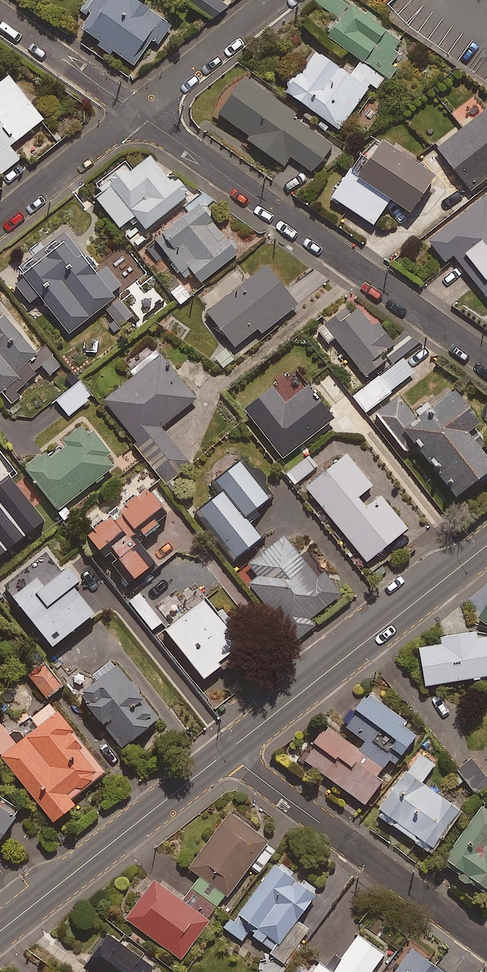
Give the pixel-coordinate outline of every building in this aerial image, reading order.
[(84,17),(89,20),(80,33),(133,66),(149,41),(158,47),(170,28),(131,3),(128,7),(117,0),(105,0),(102,5),(94,0),(84,17)] [(214,0),(200,0),(193,9),(213,25),(225,8),(214,0)] [(336,28),(327,41),(360,64),(384,82),(401,58),(394,53),(399,45),(372,25),(376,20),(368,14),(364,19),(337,0),(321,0),(313,11),(336,28)] [(384,82),(360,64),(349,80),(314,55),(285,95),(339,133),(371,87),(377,91),(384,82)] [(10,79),(0,87),(0,175),(20,160),(10,147),(44,121),(10,79)] [(292,117),(243,82),(217,118),(245,138),(243,141),(281,169),(289,157),(312,174),(330,149),(290,120),(292,117)] [(438,151),(471,194),(486,182),(486,113),(438,151)] [(435,184),(376,140),(332,200),(372,229),(390,204),(410,218),(435,184)] [(122,173),(93,198),(136,251),(149,240),(144,234),(188,197),(176,182),(170,186),(148,159),(126,178),(122,173)] [(428,244),(444,266),(455,258),(486,302),(486,202),(428,244)] [(229,235),(224,239),(197,205),(155,239),(186,279),(194,272),(201,281),(241,250),(229,235)] [(95,274),(62,233),(17,268),(67,333),(103,306),(117,325),(130,315),(111,291),(121,283),(106,265),(95,274)] [(257,332),(261,337),(297,308),(265,268),(207,316),(235,350),(257,332)] [(181,285),(170,296),(182,308),(192,298),(181,285)] [(371,330),(351,307),(318,334),(329,347),(336,342),(367,379),(391,359),(395,364),(418,344),(406,330),(390,343),(377,326),(371,330)] [(12,406),(21,398),(16,392),(43,368),(49,375),(60,366),(43,347),(35,355),(4,320),(0,323),(0,393),(12,406)] [(157,353),(135,371),(139,376),(104,404),(167,484),(189,466),(161,430),(196,402),(157,353)] [(366,414),(391,395),(389,393),(414,374),(403,360),(353,398),(366,414)] [(92,399),(80,383),(56,402),(68,418),(92,399)] [(333,422),(308,389),(284,407),(273,392),(245,413),(283,461),(333,422)] [(413,449),(457,506),(486,483),(486,468),(467,442),(479,433),(454,400),(433,416),(428,410),(415,420),(398,399),(377,416),(406,454),(413,449)] [(105,459),(109,456),(91,433),(85,438),(80,432),(62,445),(65,449),(50,461),(45,456),(24,473),(56,514),(113,470),(105,459)] [(318,471),(307,457),(286,474),(297,487),(318,471)] [(305,490),(318,506),(313,510),(326,526),(331,521),(368,565),(407,532),(380,500),(365,512),(357,502),(372,489),(345,457),(305,490)] [(224,495),(246,523),(270,503),(239,465),(215,485),(224,495)] [(137,540),(158,524),(156,521),(166,513),(148,489),(84,536),(121,587),(154,563),(137,540)] [(246,523),(224,495),(199,515),(237,561),(261,542),(246,523)] [(295,646),(317,629),(311,620),(341,597),(325,576),(317,583),(284,539),(239,573),(295,646)] [(0,540),(0,568),(13,558),(0,540)] [(50,554),(4,590),(59,660),(75,648),(72,644),(103,620),(83,594),(92,587),(75,565),(65,573),(50,554)] [(161,625),(138,596),(129,603),(152,632),(161,625)] [(486,619),(486,598),(478,612),(486,619)] [(203,684),(221,671),(218,667),(237,652),(224,634),(232,628),(222,614),(216,619),(203,602),(164,633),(203,684)] [(477,624),(442,630),(443,638),(419,641),(425,679),(486,670),(486,629),(478,630),(477,624)] [(161,722),(114,660),(94,675),(101,684),(84,697),(124,750),(161,722)] [(66,690),(52,670),(36,682),(50,702),(66,690)] [(365,735),(358,744),(384,762),(398,743),(402,746),(418,723),(367,686),(344,719),(365,735)] [(52,706),(34,720),(43,732),(21,750),(3,726),(0,729),(0,752),(57,827),(78,810),(72,802),(106,776),(52,706)] [(384,762),(358,744),(325,720),(301,753),(365,800),(383,775),(377,771),(384,762)] [(433,759),(418,748),(375,809),(431,848),(461,805),(421,777),(433,759)] [(446,852),(486,882),(486,794),(446,852)] [(189,882),(218,904),(268,836),(229,807),(188,863),(198,870),(189,882)] [(22,825),(0,808),(0,853),(22,825)] [(229,915),(222,925),(242,939),(248,930),(287,958),(310,925),(296,916),(317,886),(276,858),(234,918),(229,915)] [(218,904),(189,882),(178,896),(154,878),(125,916),(180,957),(208,918),(218,904)] [(156,965),(112,930),(85,966),(93,971),(151,971),(156,965)] [(360,930),(332,967),(320,958),(309,971),(368,971),(385,949),(360,930)] [(412,941),(389,971),(450,971),(452,970),(412,941)]
